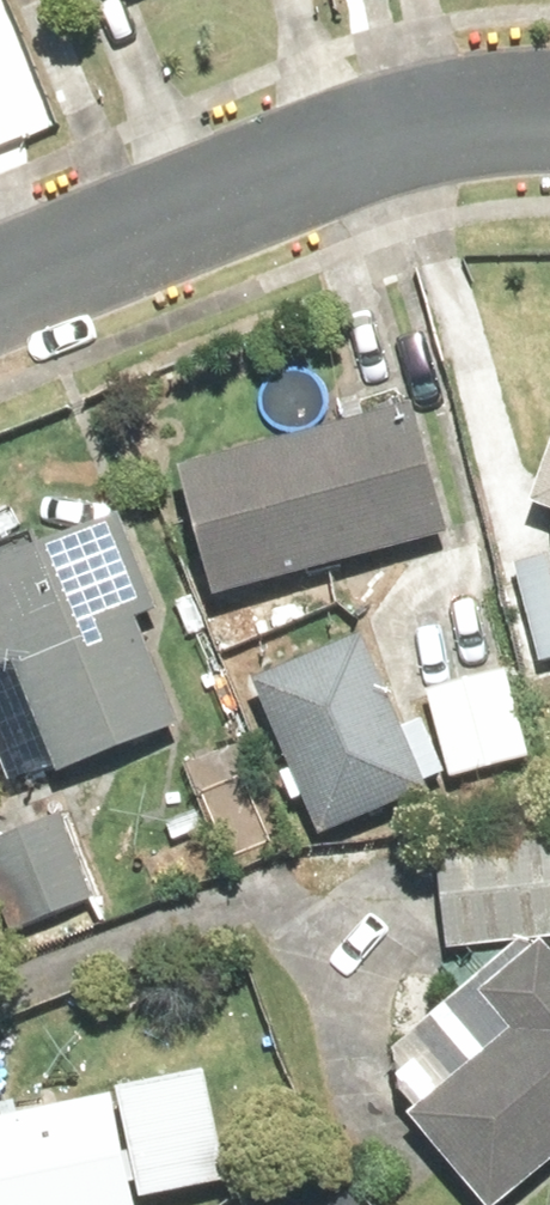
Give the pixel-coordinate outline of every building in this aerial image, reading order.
[(165,480),(203,606),(443,534),(405,408),(165,480)] [(519,512),(549,523),(549,426),(519,512)] [(0,565),(0,679),(5,677),(48,784),(174,733),(131,627),(153,618),(114,520),(0,565)] [(521,563),(549,670),(549,669),(549,555),(521,563)] [(257,686),(276,732),(192,768),(240,879),(324,844),(439,795),(371,637),(257,686)] [(517,670),(432,694),(458,788),(544,764),(517,670)] [(0,842),(0,892),(20,938),(108,900),(70,812),(0,842)] [(453,948),(535,938),(549,937),(549,836),(441,849),(453,948)] [(402,1124),(471,1204),(500,1204),(549,1163),(549,961),(540,949),(473,1004),(503,1039),(402,1124)] [(245,1187),(221,1075),(122,1096),(146,1204),(162,1204),(245,1187)] [(104,1105),(0,1128),(0,1204),(126,1204),(104,1105)] [(354,1180),(325,1204),(375,1204),(354,1180)]
